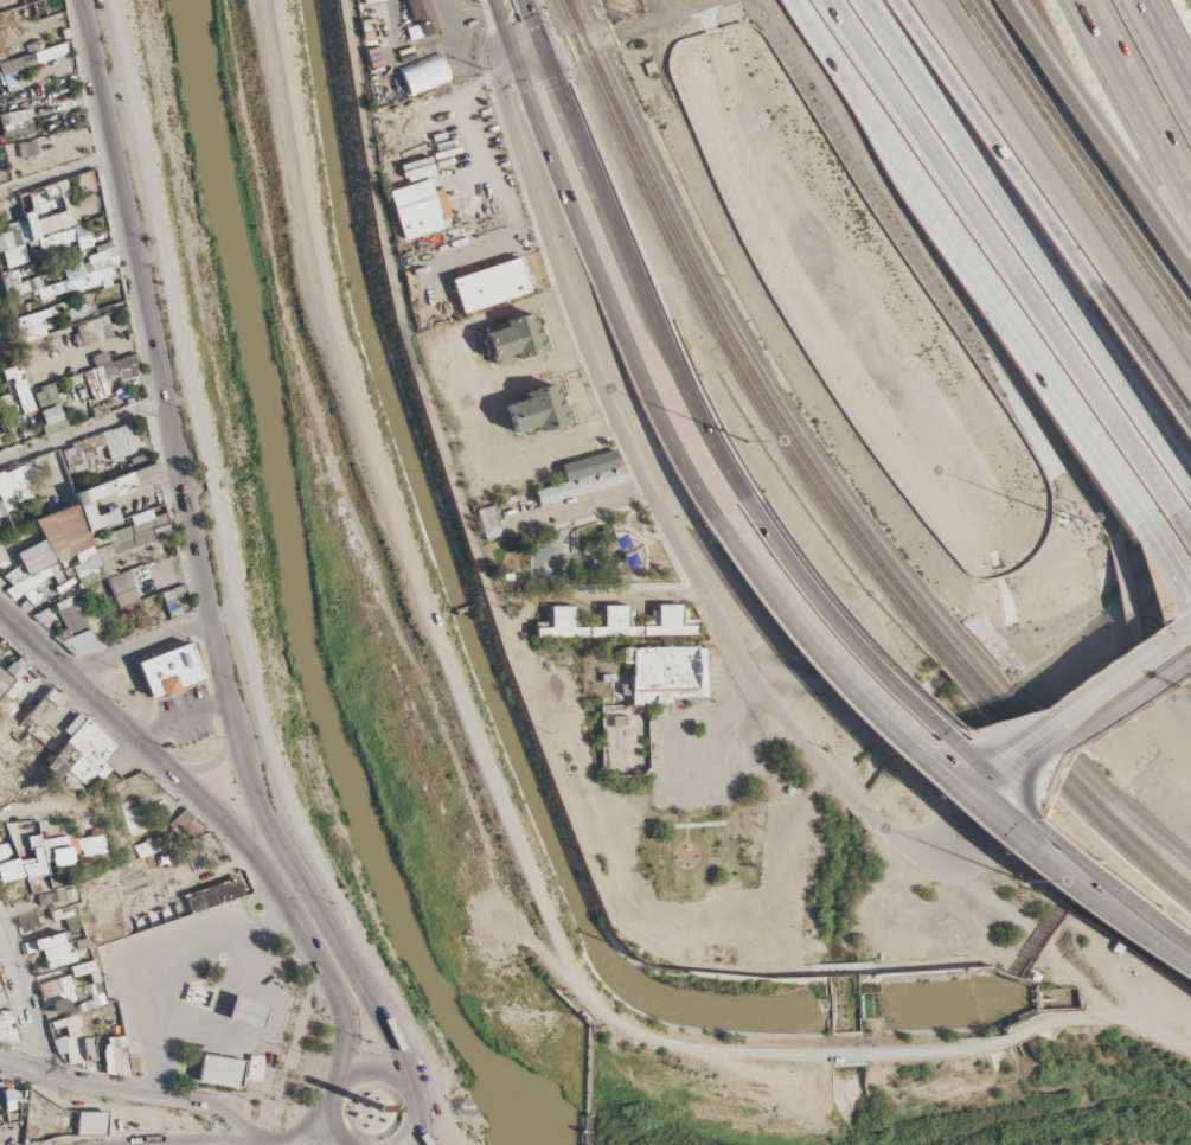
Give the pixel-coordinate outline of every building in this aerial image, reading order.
[(419,38),(438,33),(428,0),(408,0),(419,38)] [(398,68),(408,95),(450,80),(440,53),(398,68)] [(768,82),(737,94),(753,132),(783,120),(768,82)] [(443,188),(431,191),(428,179),(388,190),(401,239),(452,226),(443,188)] [(518,257),(452,280),(462,314),(530,292),(518,257)] [(530,311),(542,350),(512,359),(511,353),(492,360),(484,332),(502,326),(500,320),(530,311)] [(551,385),(563,424),(533,434),(532,428),(513,434),(505,407),(524,401),(521,395),(551,385)] [(627,482),(618,449),(558,465),(563,482),(534,490),(538,505),(627,482)] [(484,539),(501,536),(494,506),(477,509),(484,539)] [(533,628),(533,637),(697,637),(697,619),(686,619),(686,605),(651,605),(651,620),(633,621),(633,605),(595,605),(595,622),(580,622),(580,605),(544,606),(544,622),(533,622),(533,628)] [(134,663),(149,704),(204,684),(188,642),(134,663)] [(630,648),(632,706),(709,705),(707,647),(630,648)] [(602,706),(602,731),(629,731),(629,706),(602,706)]
